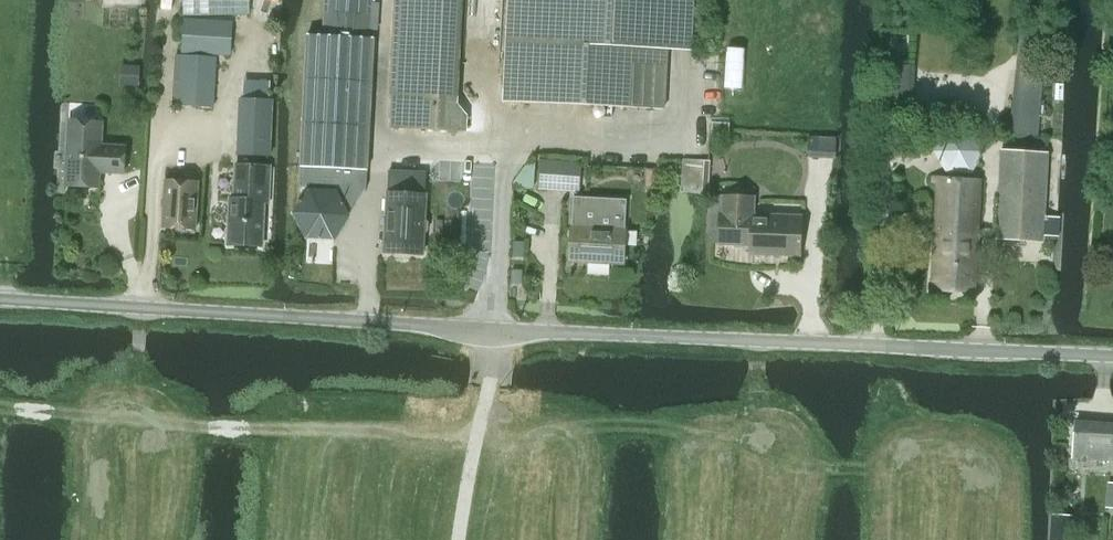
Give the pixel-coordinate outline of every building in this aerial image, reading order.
[(183,16),(215,16),(249,16),(249,0),(183,0),(183,16)] [(391,127),(484,132),(486,99),(485,99),(443,96),(448,0),(403,0),(398,94),(393,93),(391,127)] [(507,91),(507,100),(601,105),(663,109),(669,0),(512,0),(507,91)] [(184,19),(182,53),(229,56),(231,22),(184,19)] [(1037,138),(1048,31),(1025,29),(1014,135),(1037,138)] [(305,66),(299,166),(301,166),(366,171),(375,37),(370,37),(324,34),(311,33),(310,33),(308,33),(305,66)] [(179,104),(213,106),(216,59),(182,57),(179,104)] [(885,97),(884,112),(906,113),(907,98),(913,99),(915,66),(888,64),(885,97)] [(238,98),(236,153),(271,154),(273,99),(238,98)] [(69,120),(65,185),(99,187),(100,172),(123,173),(125,147),(101,145),(102,121),(69,120)] [(808,135),(807,156),(835,157),(836,137),(808,135)] [(1043,235),(1058,236),(1059,217),(1044,217),(1047,152),(1001,150),(997,238),(1043,241),(1043,235)] [(683,159),(683,161),(681,191),(708,193),(710,161),(683,159)] [(537,189),(579,191),(581,163),(538,161),(537,189)] [(228,245),(262,246),(264,202),(268,202),(270,167),(236,165),(234,199),(230,199),(228,245)] [(310,190),(295,212),(307,235),(333,237),(348,215),(336,192),(364,194),(366,171),(301,166),(300,184),(310,185),(310,190)] [(387,193),(385,252),(423,254),(424,235),(428,231),(429,223),(425,219),(426,195),(427,171),(389,169),(387,193)] [(980,181),(933,179),(933,184),(938,184),(934,291),(976,292),(980,181)] [(195,229),(198,182),(165,180),(162,227),(195,229)] [(751,245),(750,253),(801,255),(802,217),(753,216),(754,197),(724,196),(724,214),(720,214),(719,244),(751,245)] [(623,264),(625,228),(624,228),(625,217),(604,216),(603,227),(572,226),(570,261),(623,264)] [(1074,458),(1112,461),(1112,424),(1076,422),(1073,458),(1074,458)] [(1050,539),(1070,539),(1072,520),(1052,518),(1050,539)]
